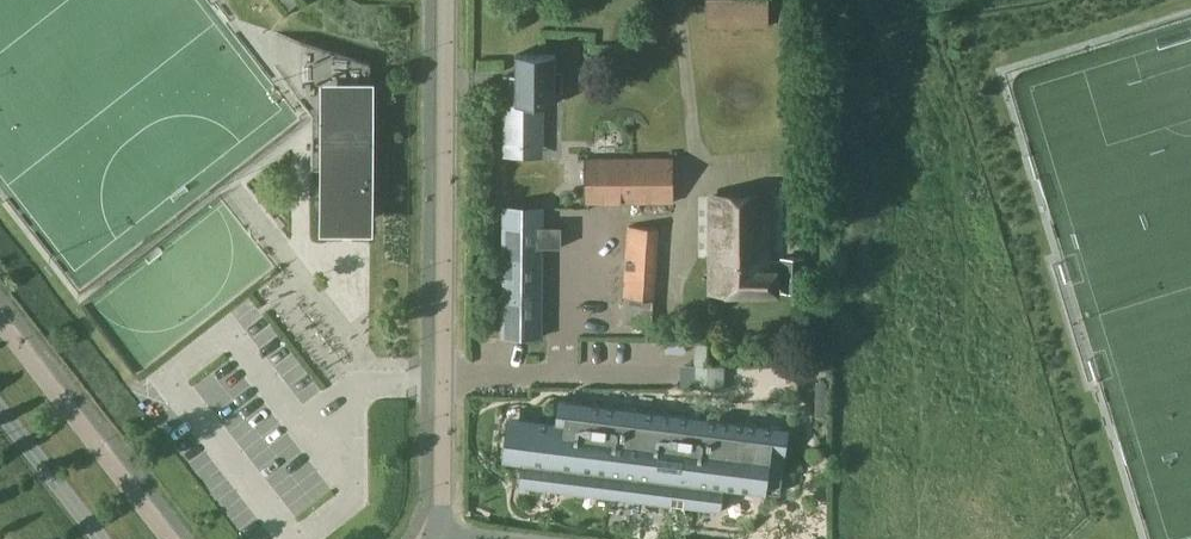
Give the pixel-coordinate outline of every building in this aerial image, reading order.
[(288,10),(299,2),(298,0),(280,0),(288,10)] [(707,26),(769,26),(769,0),(707,0),(707,26)] [(312,162),(312,169),(314,169),(325,169),(325,187),(326,187),(326,220),(343,220),(353,220),(369,220),(371,220),(371,162),(371,161),(371,150),(371,149),(371,138),(371,137),(371,126),(371,114),(371,102),(371,90),(371,78),(372,78),(371,78),(371,66),(372,66),(371,66),(371,61),(366,60),(366,59),(354,56),(355,56),(354,55),(354,56),(343,52),(342,52),(331,48),(330,48),(319,45),(319,44),(318,44),(306,41),(306,42),(306,103),(306,106),(312,114),(312,125),(312,126),(312,137),(312,138),(312,144),(312,152),(312,161),(312,162)] [(539,149),(539,104),(556,104),(556,54),(516,54),(516,83),(508,84),(507,149),(539,149)] [(674,158),(585,158),(585,202),(674,201),(674,158)] [(804,257),(783,257),(783,260),(770,260),(770,195),(711,196),(711,291),(777,290),(777,284),(783,284),(783,290),(804,290),(804,257)] [(514,225),(502,225),(501,337),(543,337),(544,246),(562,246),(562,207),(514,207),(514,225)] [(621,220),(620,325),(668,326),(668,221),(621,220)] [(816,415),(817,415),(828,415),(828,381),(817,381),(816,381),(816,415)] [(502,460),(522,463),(519,485),(722,511),(725,488),(767,493),(772,450),(786,452),(790,427),(559,398),(556,420),(508,414),(502,460)]
